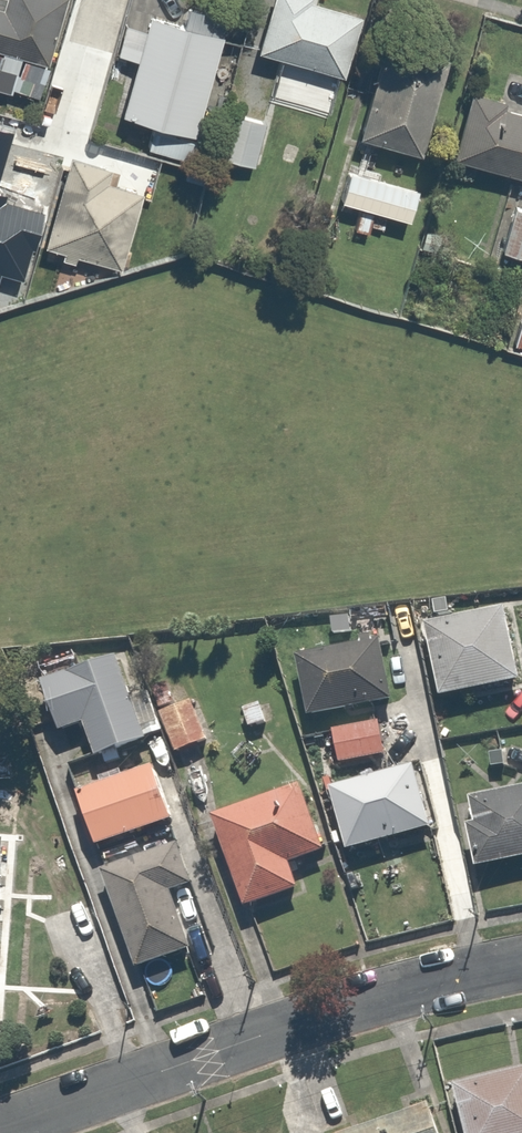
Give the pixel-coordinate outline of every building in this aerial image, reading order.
[(2,52),(0,60),(0,69),(21,75),(25,59),(53,67),(72,0),(0,0),(0,51),(2,52)] [(292,61),(282,93),(321,105),(331,74),(349,80),(369,16),(319,0),(279,0),(262,52),(292,61)] [(147,151),(190,164),(232,22),(196,12),(192,26),(152,14),(122,119),(153,128),(147,151)] [(446,65),(386,49),(361,140),(421,156),(446,65)] [(457,160),(521,179),(521,110),(475,96),(457,160)] [(270,121),(236,111),(222,159),(255,169),(270,121)] [(0,147),(0,244),(39,255),(63,178),(31,168),(34,157),(0,147)] [(353,171),(343,205),(415,225),(425,192),(353,171)] [(515,204),(501,251),(521,257),(521,206),(515,204)] [(447,702),(521,684),(521,628),(517,608),(429,628),(447,702)] [(381,644),(295,664),(308,718),(393,699),(381,644)] [(130,654),(45,686),(62,733),(84,725),(100,768),(163,744),(130,654)] [(190,675),(153,688),(178,757),(215,744),(190,675)] [(334,730),(340,766),(390,757),(384,722),(334,730)] [(333,790),(351,853),(436,828),(417,765),(333,790)] [(79,797),(100,853),(178,824),(157,768),(79,797)] [(298,783),(212,816),(251,916),(309,893),(298,866),(326,855),(298,783)] [(471,806),(475,825),(466,827),(476,873),(521,864),(521,796),(471,806)] [(183,843),(106,870),(143,974),(207,951),(188,897),(201,893),(183,843)] [(0,849),(0,963),(10,849),(0,849)] [(459,1093),(470,1132),(521,1132),(521,1077),(459,1093)] [(429,1107),(354,1132),(438,1132),(429,1107)]
